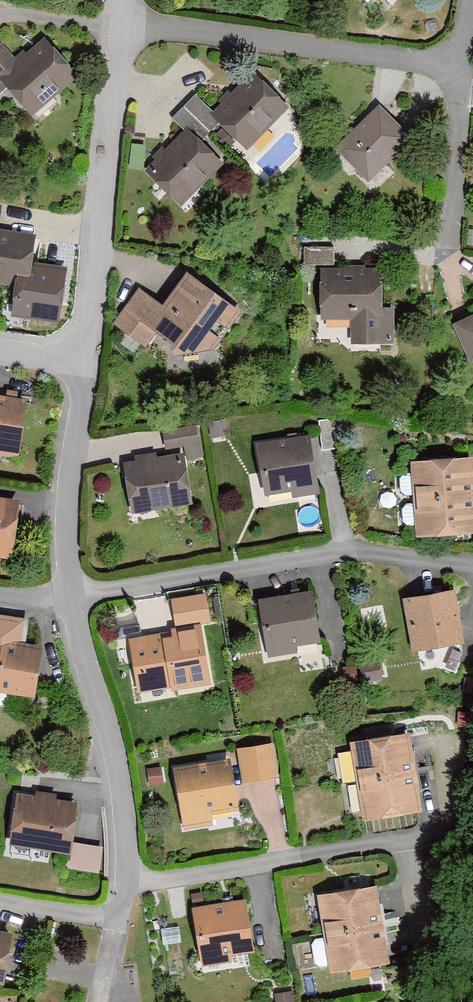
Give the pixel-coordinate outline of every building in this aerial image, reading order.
[(45,38),(18,61),(1,42),(0,43),(0,80),(7,88),(32,117),(78,76),(45,38)] [(254,72),(213,113),(222,121),(249,148),(290,108),(254,72)] [(195,95),(172,118),(185,131),(199,145),(222,121),(213,113),(195,95)] [(379,104),(334,148),(368,182),(413,138),(379,104)] [(185,131),(144,171),(180,207),(221,166),(199,145),(185,131)] [(0,234),(0,284),(23,286),(29,237),(0,234)] [(304,265),(335,265),(335,247),(304,247),(304,265)] [(382,269),(321,270),(321,321),(350,321),(350,345),(394,345),(394,308),(382,308),(382,269)] [(139,289),(113,324),(146,349),(156,334),(203,369),(244,313),(188,272),(162,306),(139,289)] [(453,325),(471,365),(472,364),(472,316),(453,325)] [(0,396),(0,456),(19,459),(27,400),(0,396)] [(318,421),(322,450),(337,448),(333,419),(318,421)] [(197,424),(161,431),(165,450),(184,447),(187,460),(202,457),(197,424)] [(310,434),(255,443),(264,497),(291,492),(292,499),(319,495),(310,434)] [(184,453),(123,464),(132,516),(193,506),(184,453)] [(411,462),(416,538),(472,535),(472,459),(411,462)] [(0,496),(0,558),(13,560),(22,499),(0,496)] [(312,591),(258,599),(267,658),(298,653),(297,647),(320,643),(312,591)] [(456,591),(403,600),(412,654),(465,644),(456,591)] [(204,596),(173,602),(177,625),(208,619),(204,596)] [(0,616),(0,694),(34,699),(43,647),(21,644),(25,620),(0,616)] [(201,629),(130,640),(138,692),(209,680),(201,629)] [(408,732),(349,743),(363,824),(423,814),(408,732)] [(237,749),(242,784),(279,778),(273,743),(237,749)] [(231,758),(173,767),(183,831),(241,822),(231,758)] [(79,802),(15,792),(6,845),(70,856),(72,843),(79,802)] [(103,848),(72,843),(70,856),(68,868),(99,874),(103,848)] [(377,886),(317,896),(329,972),(389,963),(377,886)] [(246,900),(192,908),(201,968),(232,963),(231,956),(255,953),(246,900)] [(0,932),(0,986),(4,987),(13,935),(0,932)]
